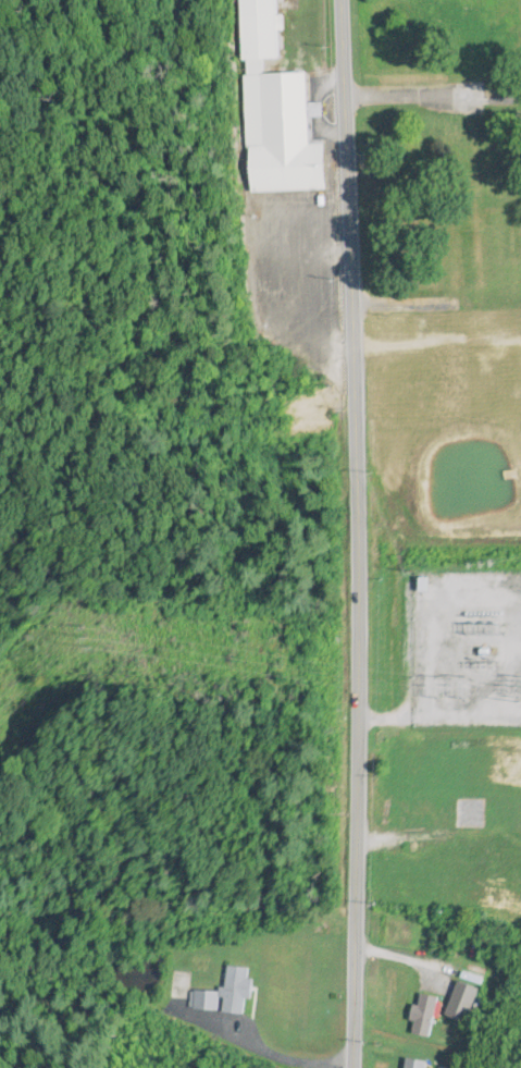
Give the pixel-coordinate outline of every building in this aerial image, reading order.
[(246,194),(328,192),(327,145),(311,146),(310,119),(323,118),(323,106),(309,106),(308,75),(264,76),(263,61),(279,61),(278,0),(242,0),(246,194)] [(188,1011),(246,1016),(247,1001),(253,1002),(255,980),(250,980),(251,970),(227,968),(225,994),(190,991),(188,1011)] [(441,999),(419,995),(411,1035),(432,1040),(441,999)]
